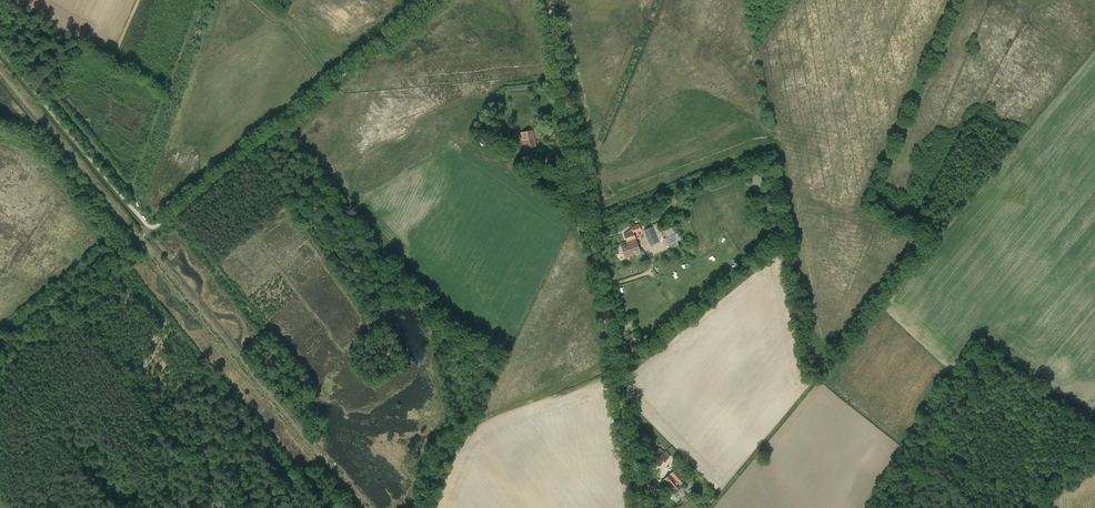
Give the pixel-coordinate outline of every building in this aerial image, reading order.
[(521,140),(523,140),(524,148),(536,146),(533,130),(520,133),(521,140)] [(681,219),(678,222),(686,229),(688,227),(681,219)] [(624,234),(626,241),(627,244),(621,246),(625,257),(640,252),(636,238),(634,233),(641,231),(638,224),(631,227),(632,228),(624,234)] [(658,224),(643,230),(650,245),(660,241),(659,238),(663,236),(658,224)] [(666,246),(667,246),(668,249),(674,246),(673,245),(674,245),(674,246),(678,244),(677,241),(681,239),(678,232),(675,233),(674,230),(670,232),(669,229),(663,231),(665,238),(662,239),(666,246)] [(660,448),(651,456),(660,466),(669,457),(660,448)] [(687,477),(677,467),(662,481),(668,486),(667,487),(676,497),(687,487),(682,482),(687,477)] [(648,481),(648,491),(654,491),(654,488),(661,488),(661,483),(654,484),(653,481),(648,481)]
